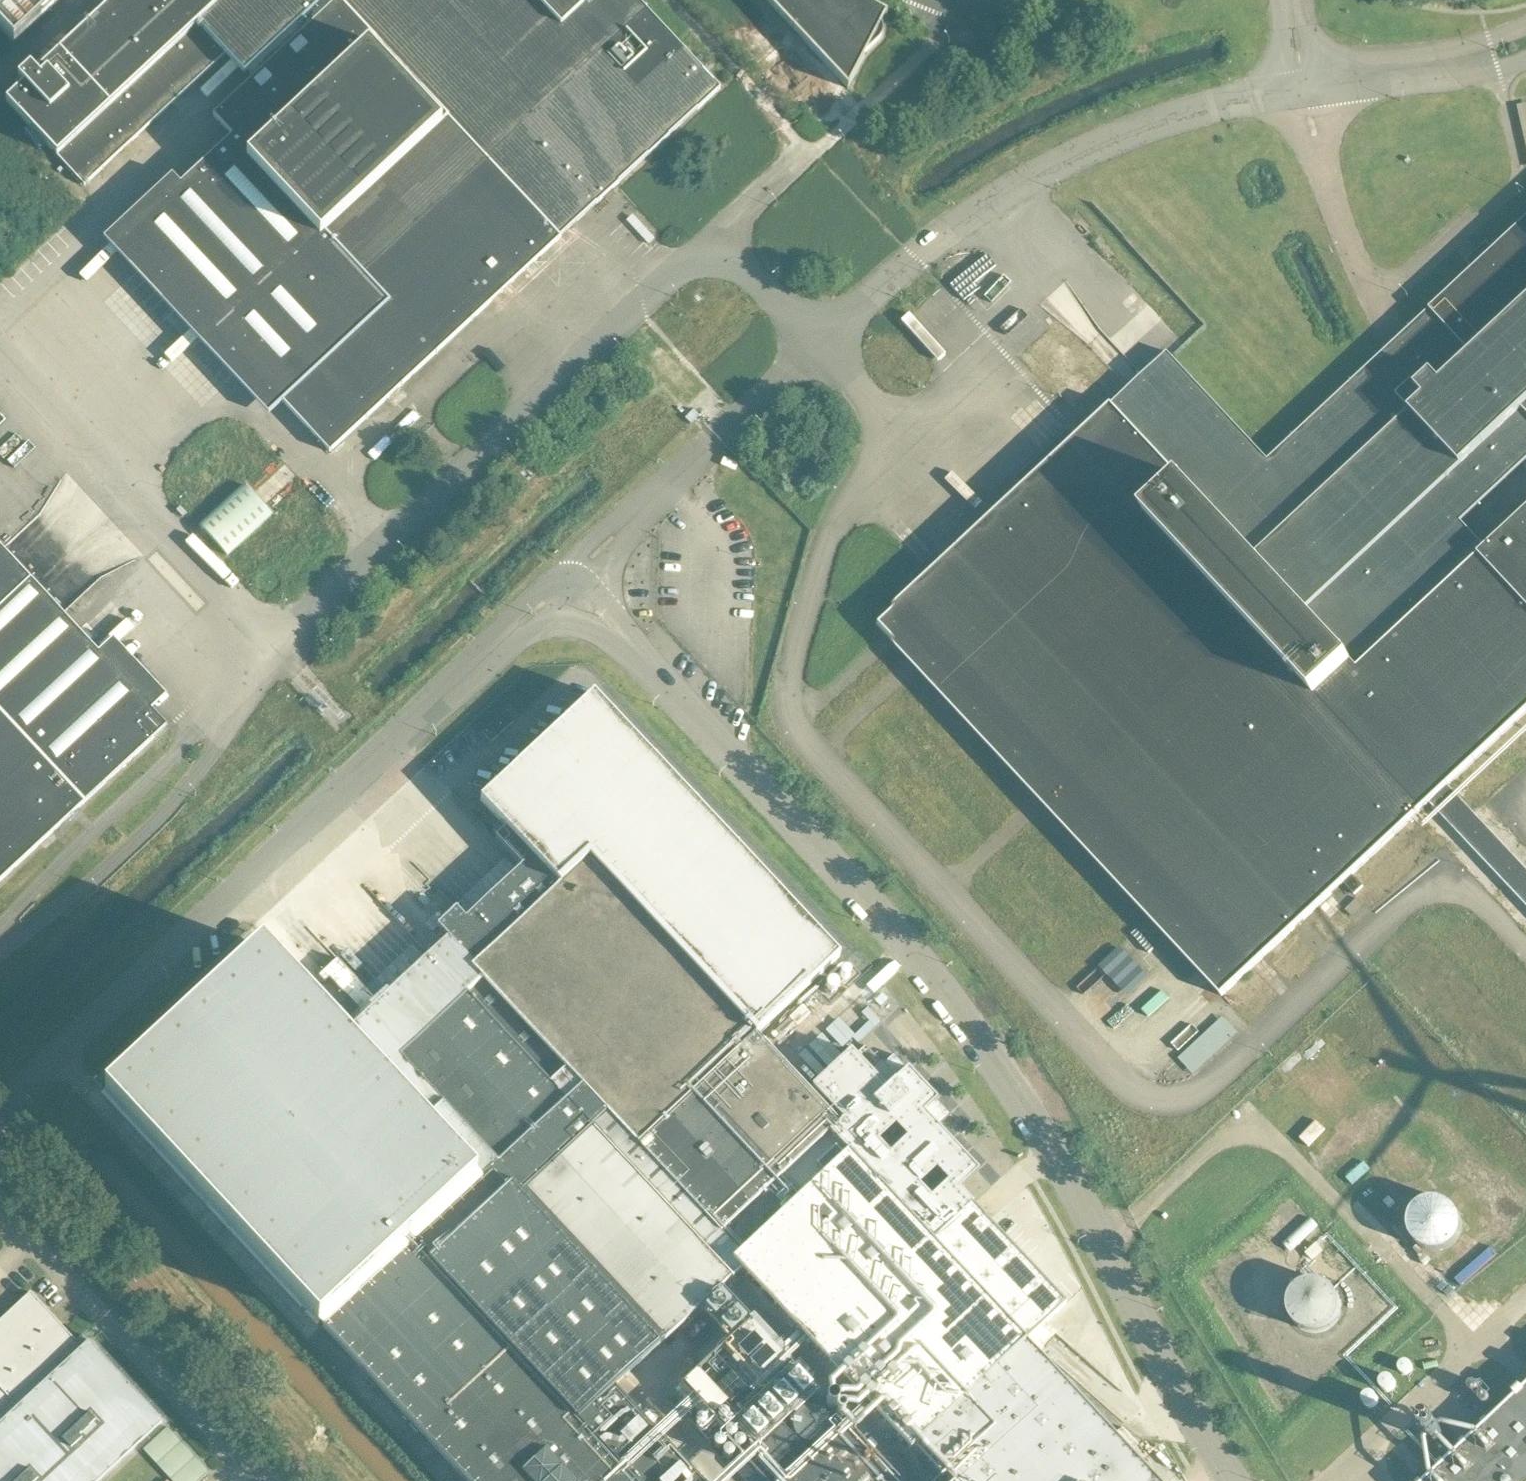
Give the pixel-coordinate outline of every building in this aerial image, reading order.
[(14,43),(61,0),(0,0),(0,27),(14,43)] [(330,452),(612,189),(720,88),(637,0),(115,0),(37,73),(31,67),(19,79),(24,85),(7,101),(85,185),(225,54),(227,52),(225,51),(232,44),(253,66),(270,50),(276,57),(253,79),(213,116),(231,135),(180,183),(126,233),(283,402),(330,452)] [(848,88),(864,57),(863,55),(877,41),(878,41),(879,40),(880,39),(881,37),(881,36),(882,35),(882,34),(883,32),(883,31),(883,30),(883,28),(883,27),(882,26),(882,24),(881,23),(881,22),(880,21),(879,20),(861,0),(765,0),(848,88)] [(1077,437),(1023,487),(945,560),(918,585),(876,625),(1222,996),(1344,882),(1354,894),(1363,886),(1352,874),(1430,802),(1448,785),(1525,712),(1525,512),(1489,546),(1487,548),(1462,521),(1525,461),(1525,220),(1494,250),(1489,244),(1469,263),(1474,269),(1414,324),(1386,350),(1269,460),(1168,352),(1085,429),(1077,437)] [(168,726),(0,545),(0,882),(168,726)] [(322,1326),(466,1480),(702,1480),(615,1387),(748,1263),(918,1445),(915,1448),(930,1464),(918,1476),(923,1480),(940,1480),(943,1477),(945,1479),(947,1477),(951,1480),(1018,1480),(1092,1412),(1037,1354),(1056,1332),(1045,1323),(1065,1304),(972,1204),(920,1254),(837,1165),(801,1199),(781,1178),(816,1145),(839,1123),(757,1035),(840,956),(594,694),(481,800),(507,828),(496,838),(522,866),(466,919),(456,908),(438,926),(448,937),(453,942),(455,945),(452,948),(483,981),(400,1057),(498,1163),(322,1326)] [(504,713),(482,732),(491,742),(513,722),(504,713)] [(1448,785),(1430,802),(1525,905),(1525,868),(1448,785)] [(263,946),(105,1092),(322,1326),(498,1163),(400,1057),(483,981),(452,948),(455,945),(453,942),(448,937),(353,1025),(340,1010),(330,1019),(263,946)] [(1198,1073),(1243,1031),(1229,1015),(1184,1057),(1198,1073)] [(865,1045),(856,1055),(870,1070),(871,1069),(879,1061),(880,1061),(871,1052),(865,1045)] [(816,1145),(781,1178),(801,1199),(837,1165),(920,1254),(972,1204),(973,1204),(959,1190),(978,1171),(937,1128),(937,1127),(931,1120),(944,1108),(894,1054),(883,1064),(881,1061),(870,1071),(851,1050),(812,1087),(843,1119),(839,1123),(816,1145)] [(1336,1327),(1340,1323),(1342,1317),(1343,1312),(1344,1306),(1343,1301),(1341,1295),(1338,1291),(1334,1286),(1329,1283),(1324,1281),(1319,1279),(1313,1279),(1308,1280),(1302,1282),(1297,1285),(1293,1289),(1290,1293),(1287,1298),(1286,1304),(1286,1309),(1287,1315),(1289,1320),(1292,1325),(1295,1329),(1300,1333),(1305,1335),(1311,1336),(1316,1337),(1322,1336),(1327,1334),(1332,1331),(1336,1327)] [(162,1423),(162,1422),(162,1421),(90,1343),(90,1342),(89,1342),(88,1342),(87,1343),(82,1348),(77,1343),(77,1342),(31,1292),(0,1320),(0,1480),(99,1480),(162,1423)] [(683,1385),(723,1428),(735,1418),(760,1444),(744,1459),(764,1480),(900,1480),(845,1422),(810,1455),(781,1424),(816,1391),(751,1321),(683,1385)] [(1411,1373),(1412,1372),(1413,1371),(1413,1369),(1413,1368),(1413,1366),(1413,1365),(1412,1364),(1411,1362),(1410,1362),(1408,1361),(1407,1361),(1405,1360),(1404,1361),(1403,1361),(1401,1362),(1400,1363),(1399,1364),(1399,1366),(1398,1367),(1398,1368),(1398,1370),(1399,1371),(1400,1373),(1401,1374),(1402,1375),(1403,1375),(1405,1376),(1406,1376),(1408,1375),(1409,1375),(1410,1374),(1411,1373)] [(1395,1389),(1396,1388),(1397,1386),(1397,1385),(1397,1383),(1397,1381),(1396,1380),(1395,1378),(1394,1377),(1393,1376),(1391,1376),(1390,1375),(1388,1375),(1386,1375),(1385,1376),(1383,1377),(1382,1378),(1381,1379),(1380,1381),(1380,1382),(1380,1384),(1380,1386),(1381,1387),(1382,1389),(1383,1390),(1384,1391),(1386,1392),(1387,1392),(1389,1392),(1391,1392),(1392,1391),(1394,1390),(1395,1389)] [(1425,1480),(1525,1480),(1525,1387),(1425,1480)] [(1377,1406),(1378,1405),(1379,1403),(1379,1402),(1379,1400),(1379,1398),(1379,1397),(1378,1395),(1377,1394),(1375,1393),(1374,1392),(1372,1392),(1370,1392),(1369,1392),(1367,1393),(1366,1394),(1364,1395),(1363,1396),(1363,1398),(1362,1399),(1362,1401),(1363,1403),(1363,1404),(1364,1406),(1365,1407),(1366,1408),(1368,1409),(1370,1409),(1371,1409),(1373,1409),(1375,1408),(1376,1407),(1377,1406)] [(1092,1412),(1018,1480),(1156,1480),(1092,1412)] [(1440,1435),(1441,1434),(1441,1433),(1442,1432),(1442,1430),(1442,1429),(1441,1428),(1440,1427),(1440,1426),(1439,1425),(1437,1424),(1436,1424),(1435,1424),(1433,1424),(1432,1425),(1431,1425),(1430,1426),(1429,1427),(1429,1428),(1428,1430),(1428,1431),(1428,1432),(1429,1434),(1430,1435),(1430,1436),(1432,1437),(1433,1437),(1434,1437),(1435,1437),(1437,1437),(1438,1437),(1439,1436),(1440,1435)] [(729,1464),(745,1480),(764,1480),(744,1459),(740,1455),(729,1464)]
